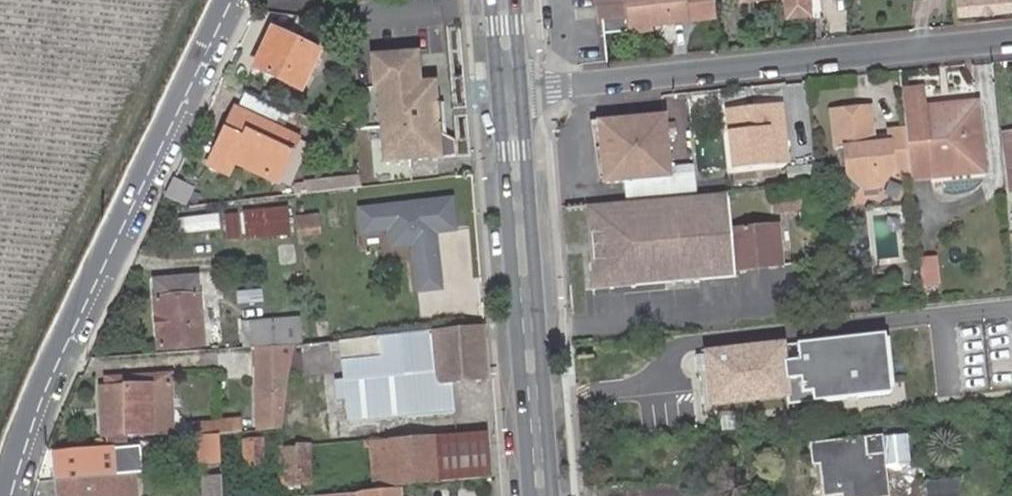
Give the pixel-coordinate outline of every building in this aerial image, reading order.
[(601,19),(602,30),(649,25),(648,20),(704,22),(702,0),(598,0),(601,19)] [(786,14),(806,12),(805,0),(784,0),(786,14)] [(958,15),(1011,9),(1011,0),(957,0),(958,15)] [(316,54),(274,33),(262,56),(260,55),(254,70),(300,90),(316,54)] [(416,53),(370,56),(372,89),(377,89),(382,162),(452,156),(451,144),(437,131),(433,81),(418,82),(416,53)] [(901,91),(909,171),(927,170),(921,109),(921,108),(919,90),(901,91)] [(751,132),(732,134),(735,170),(788,165),(781,105),(749,108),(751,132)] [(930,169),(931,178),(984,173),(978,105),(952,106),(952,111),(945,111),(945,106),(921,109),(927,170),(930,169)] [(729,110),(732,134),(751,132),(749,108),(729,110)] [(868,109),(831,113),(835,151),(843,150),(846,179),(861,191),(880,188),(892,174),(909,172),(909,171),(905,131),(886,133),(887,144),(872,146),(868,109)] [(261,168),(279,176),(284,166),(297,138),(234,112),(208,168),(219,173),(227,177),(230,172),(233,164),(246,170),(256,174),(259,168),(259,167),(261,168)] [(602,127),(608,179),(608,182),(625,181),(638,179),(670,176),(664,115),(601,121),(602,127)] [(600,179),(608,179),(602,127),(595,127),(600,179)] [(1007,168),(1009,189),(1011,189),(1011,131),(1003,132),(1007,168)] [(275,184),(279,176),(261,168),(259,167),(259,168),(256,174),(275,184)] [(625,181),(627,202),(692,196),(690,167),(669,169),(670,176),(638,179),(625,181)] [(909,172),(910,180),(919,179),(928,179),(927,170),(909,171),(909,172)] [(290,195),(362,187),(360,173),(290,180),(290,195)] [(171,180),(163,197),(181,205),(189,190),(171,180)] [(627,202),(583,205),(591,290),(733,278),(734,270),(782,265),(778,226),(761,227),(732,230),(730,230),(726,193),(692,196),(627,202)] [(450,199),(356,207),(358,229),(385,227),(386,246),(407,244),(411,290),(437,287),(432,232),(453,230),(450,199)] [(281,211),(241,215),(243,239),(283,234),(281,211)] [(755,211),(731,213),(732,230),(761,227),(760,214),(755,214),(755,211)] [(232,215),(220,217),(222,242),(234,241),(232,215)] [(213,216),(171,220),(173,235),(215,231),(213,216)] [(934,261),(919,262),(921,288),(937,286),(934,261)] [(202,346),(197,280),(153,284),(158,348),(202,346)] [(842,299),(831,299),(833,314),(843,313),(842,299)] [(287,346),(291,345),(296,345),(294,319),(236,324),(238,349),(246,348),(253,348),(287,346)] [(490,377),(485,326),(375,337),(378,363),(339,368),(345,422),(456,411),(453,380),(490,377)] [(796,362),(783,363),(786,392),(788,405),(889,394),(883,335),(794,344),(796,362)] [(375,337),(336,341),(339,368),(378,363),(375,337)] [(287,346),(284,375),(299,373),(296,345),(291,345),(287,346)] [(710,400),(786,392),(783,363),(782,345),(706,352),(710,400)] [(284,375),(287,346),(253,348),(257,434),(272,434),(280,433),(284,375)] [(99,379),(100,389),(146,386),(165,385),(165,375),(99,379)] [(165,385),(146,386),(100,389),(103,438),(168,436),(165,385)] [(96,389),(94,389),(97,438),(103,438),(100,389),(96,389)] [(272,434),(275,476),(282,476),(280,451),(280,433),(272,434)] [(487,478),(484,433),(363,444),(364,452),(373,451),(376,488),(487,478)] [(880,438),(883,467),(892,469),(900,468),(908,464),(905,435),(880,438)] [(216,438),(201,440),(203,466),(218,465),(216,438)] [(880,438),(813,444),(814,462),(822,461),(824,494),(842,492),(842,495),(879,495),(886,495),(883,467),(880,438)] [(260,440),(241,442),(243,468),(262,466),(260,440)] [(123,456),(122,448),(52,456),(54,495),(116,495),(114,476),(124,475),(124,469),(115,470),(115,457),(123,456)] [(280,451),(282,476),(310,474),(308,448),(280,451)] [(124,469),(123,456),(115,457),(115,470),(124,469)] [(219,481),(218,465),(203,466),(205,483),(219,481)] [(310,474),(282,476),(283,487),(310,485),(310,474)] [(116,495),(132,495),(130,475),(124,475),(114,476),(116,495)] [(927,485),(927,494),(959,491),(958,482),(927,485)]
